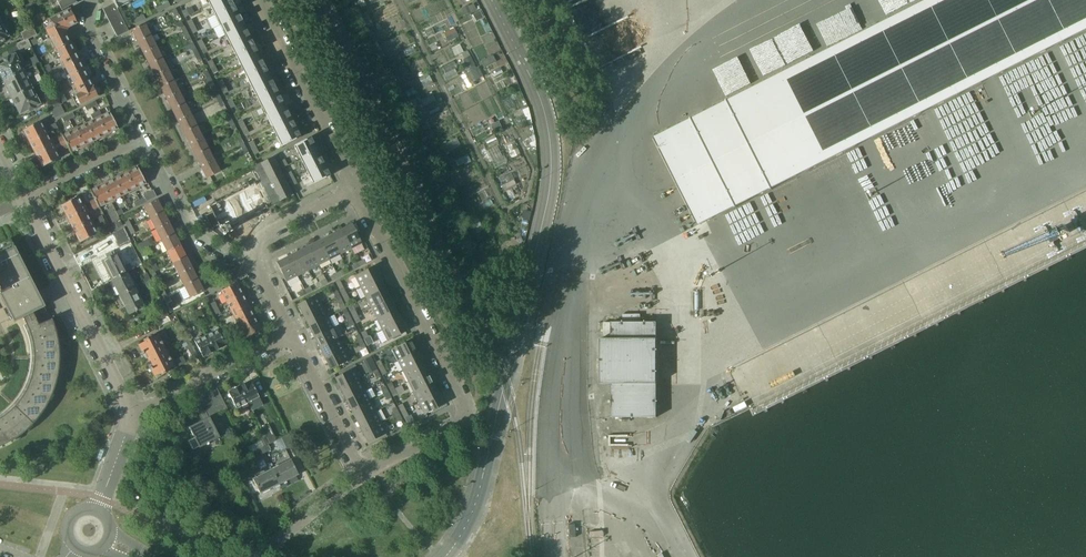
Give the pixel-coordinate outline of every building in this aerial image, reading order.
[(51,4),(56,1),(60,10),(76,2),(74,0),(49,0),(51,4)] [(127,0),(112,0),(115,6),(116,9),(119,7),(129,2),(127,0)] [(230,0),(218,0),(209,4),(214,15),(233,5),(230,0)] [(655,137),(698,223),(1085,27),(1085,0),(927,0),(655,137)] [(34,1),(31,3),(25,6),(27,10),(33,7),(36,5),(34,1)] [(477,10),(474,5),(473,4),(468,7),(467,6),(461,9),(465,16),(477,10)] [(238,15),(233,5),(214,15),(219,25),(238,15)] [(129,27),(119,7),(116,9),(115,6),(113,7),(111,7),(106,10),(105,11),(116,33),(118,34),(124,31),(124,29),(129,27)] [(48,20),(47,25),(65,31),(66,28),(76,23),(69,9),(48,20)] [(373,25),(366,11),(358,15),(365,29),(373,25)] [(243,25),(238,15),(219,25),(224,35),(243,25)] [(131,30),(137,42),(150,35),(144,24),(131,30)] [(65,31),(47,25),(45,30),(55,50),(69,43),(65,34),(65,31)] [(248,36),(243,25),(224,35),(229,45),(248,36)] [(19,52),(30,46),(26,39),(35,35),(32,27),(20,33),(24,40),(16,44),(19,52)] [(150,35),(137,42),(143,53),(156,47),(150,35)] [(253,46),(248,36),(229,45),(235,55),(253,46)] [(69,43),(55,50),(60,58),(57,60),(60,64),(76,56),(69,43)] [(259,56),(253,46),(235,55),(240,65),(259,56)] [(156,47),(143,53),(148,65),(162,58),(156,47)] [(3,81),(22,72),(22,71),(18,62),(21,60),(17,53),(8,58),(7,57),(2,59),(3,61),(0,62),(0,75),(3,81)] [(76,56),(60,64),(62,69),(65,68),(69,76),(83,69),(76,56)] [(264,66),(259,56),(240,65),(245,76),(264,66)] [(474,64),(470,56),(463,60),(467,68),(474,64)] [(35,57),(30,59),(34,66),(34,65),(38,63),(35,57)] [(162,58),(148,65),(154,76),(172,67),(169,62),(165,64),(162,58)] [(43,82),(40,76),(34,65),(34,66),(22,71),(22,72),(3,81),(2,81),(11,98),(11,97),(30,88),(43,82)] [(269,76),(264,66),(245,76),(250,86),(269,76)] [(172,67),(154,76),(160,87),(173,81),(169,73),(174,71),(172,67)] [(468,84),(480,75),(474,67),(463,76),(468,84)] [(83,69),(69,76),(73,85),(71,86),(73,91),(90,83),(83,69)] [(274,86),(269,76),(250,86),(255,96),(274,86)] [(173,81),(160,87),(165,99),(183,90),(181,85),(176,87),(173,81)] [(90,83),(73,91),(75,95),(71,97),(76,107),(97,96),(90,83)] [(279,97),(274,86),(255,96),(260,106),(279,97)] [(11,97),(11,98),(19,114),(28,110),(28,111),(33,109),(32,107),(42,103),(38,96),(35,97),(30,88),(11,97)] [(183,90),(165,99),(171,110),(185,103),(181,97),(186,95),(183,90)] [(48,110),(59,104),(55,97),(45,102),(48,110)] [(284,107),(279,97),(260,106),(266,116),(284,107)] [(185,103),(171,110),(177,121),(190,114),(190,115),(194,113),(191,106),(187,108),(185,103)] [(64,113),(60,105),(50,110),(54,118),(64,113)] [(289,117),(284,107),(266,116),(271,127),(289,117)] [(98,111),(94,113),(105,135),(117,129),(109,112),(101,116),(98,111)] [(105,135),(94,113),(90,115),(93,120),(85,124),(94,141),(105,135)] [(190,114),(177,121),(183,133),(196,126),(190,115),(190,114)] [(295,127),(289,117),(271,127),(276,137),(295,127)] [(22,130),(29,143),(46,134),(40,121),(22,130)] [(85,124),(74,130),(82,147),(94,141),(85,124)] [(196,126),(183,133),(188,144),(202,137),(196,126)] [(300,137),(295,127),(276,137),(281,147),(300,137)] [(64,140),(66,144),(70,153),(82,147),(74,130),(62,136),(64,140)] [(433,140),(429,133),(421,137),(424,144),(433,140)] [(46,134),(29,143),(35,155),(52,146),(46,134)] [(202,137),(188,144),(194,155),(207,148),(202,137)] [(316,150),(310,137),(293,146),(300,159),(316,150)] [(52,146),(35,155),(41,167),(59,159),(52,146)] [(207,148),(194,155),(200,166),(213,160),(207,148)] [(519,154),(516,148),(508,152),(511,158),(519,154)] [(323,163),(316,150),(300,159),(306,171),(323,163)] [(291,195),(272,157),(253,167),(272,204),(291,195)] [(213,160),(200,166),(206,178),(219,171),(213,160)] [(329,176),(323,163),(306,171),(313,184),(329,176)] [(137,167),(125,173),(134,192),(140,189),(138,187),(145,184),(137,167)] [(125,173),(113,179),(122,196),(128,192),(129,195),(134,192),(125,173)] [(515,184),(510,175),(498,181),(504,192),(515,184)] [(113,179),(102,184),(110,201),(122,196),(113,179)] [(94,199),(98,207),(110,201),(102,184),(90,191),(94,199)] [(255,186),(241,193),(244,203),(260,195),(255,186)] [(144,197),(138,200),(140,204),(155,197),(152,190),(143,195),(144,197)] [(260,195),(244,203),(250,212),(265,205),(260,195)] [(60,205),(67,218),(84,209),(78,196),(60,205)] [(93,210),(98,207),(94,199),(89,202),(93,210)] [(157,200),(143,207),(149,218),(162,212),(157,200)] [(224,201),(210,209),(211,212),(214,218),(230,210),(224,201)] [(529,214),(531,205),(524,203),(522,212),(529,214)] [(750,206),(708,228),(748,308),(764,301),(767,306),(794,293),(750,206)] [(84,209),(67,218),(73,230),(90,221),(84,209)] [(230,210),(214,218),(218,225),(222,234),(230,231),(226,224),(234,221),(230,210)] [(162,212),(149,218),(155,230),(168,223),(162,212)] [(204,214),(204,215),(211,230),(212,229),(212,228),(218,225),(214,218),(211,212),(205,215),(204,214)] [(481,227),(476,218),(470,221),(470,222),(466,224),(469,228),(473,226),(475,230),(481,227)] [(90,221),(73,230),(79,243),(97,234),(90,221)] [(168,223),(155,230),(160,241),(174,234),(168,223)] [(351,224),(340,230),(350,249),(361,243),(351,224)] [(127,235),(123,228),(112,233),(116,241),(127,235)] [(340,230),(330,235),(339,254),(350,249),(340,230)] [(174,234),(160,241),(166,252),(180,245),(174,234)] [(130,242),(127,235),(116,241),(119,247),(130,242)] [(330,235),(319,241),(329,260),(339,254),(330,235)] [(150,238),(140,243),(142,248),(153,243),(150,238)] [(3,292),(0,294),(0,296),(13,322),(22,318),(37,310),(45,307),(10,239),(0,244),(0,285),(3,292)] [(319,241),(308,246),(318,265),(329,260),(319,241)] [(180,245),(166,252),(172,263),(185,256),(180,245)] [(308,246),(297,251),(307,270),(318,265),(308,246)] [(297,251),(287,257),(296,276),(307,270),(297,251)] [(101,261),(111,280),(126,272),(117,253),(101,261)] [(185,256),(172,263),(178,274),(191,268),(185,256)] [(285,282),(296,276),(287,257),(276,262),(285,282)] [(354,276),(359,287),(379,277),(373,266),(354,276)] [(191,268),(178,274),(183,286),(197,279),(191,268)] [(135,287),(130,278),(129,279),(126,272),(111,280),(118,296),(134,288),(135,287)] [(141,276),(144,283),(149,280),(146,273),(141,276)] [(379,277),(359,287),(365,298),(384,288),(379,277)] [(197,279),(183,286),(189,297),(203,291),(197,279)] [(149,280),(144,283),(148,289),(153,287),(149,280)] [(236,282),(220,291),(226,302),(242,294),(236,282)] [(134,288),(118,296),(128,315),(144,307),(134,288)] [(384,288),(365,298),(370,308),(389,299),(384,288)] [(242,294),(226,302),(232,313),(248,305),(242,294)] [(297,305),(302,316),(322,306),(316,295),(297,305)] [(389,299),(370,308),(376,319),(395,309),(389,299)] [(248,305),(232,313),(237,325),(253,317),(248,305)] [(322,306),(302,316),(308,326),(327,317),(322,306)] [(153,314),(156,321),(167,315),(164,308),(153,314)] [(395,309),(376,319),(381,330),(400,320),(395,309)] [(39,417),(41,413),(43,411),(45,407),(47,404),(49,400),(51,396),(52,392),(54,388),(55,384),(56,381),(57,376),(58,372),(58,368),(58,366),(59,364),(59,360),(59,356),(59,352),(58,346),(58,343),(57,337),(55,331),(51,319),(44,322),(37,310),(22,318),(26,325),(28,329),(30,337),(32,343),(33,349),(33,356),(33,364),(32,370),(31,376),(28,383),(25,390),(22,395),(19,400),(14,406),(8,412),(3,415),(0,418),(0,447),(0,446),(4,445),(10,442),(13,440),(17,437),(18,436),(25,430),(32,424),(39,417)] [(253,317),(237,325),(243,336),(259,328),(253,317)] [(327,317),(308,326),(313,337),(332,328),(327,317)] [(400,320),(381,330),(387,341),(406,331),(400,320)] [(655,417),(656,323),(610,323),(610,339),(600,339),(599,383),(610,384),(610,417),(655,417)] [(332,328),(313,337),(319,348),(338,338),(332,328)] [(217,330),(206,335),(214,351),(225,345),(217,330)] [(137,345),(145,360),(165,350),(157,335),(149,339),(148,337),(143,340),(144,342),(137,345)] [(214,351),(206,335),(194,341),(202,357),(214,351)] [(367,337),(363,339),(367,345),(372,342),(369,336),(367,337)] [(338,338),(319,348),(324,359),(343,349),(338,338)] [(197,356),(187,339),(183,341),(186,346),(185,347),(191,359),(197,356)] [(391,349),(397,360),(416,351),(410,339),(391,349)] [(343,349),(324,359),(330,370),(349,360),(343,349)] [(165,350),(145,360),(153,377),(160,373),(161,375),(168,371),(167,370),(173,366),(165,350)] [(416,351),(397,360),(402,371),(421,361),(416,351)] [(421,361),(402,371),(407,382),(426,372),(421,361)] [(369,367),(367,368),(370,374),(372,373),(376,370),(373,364),(369,367)] [(334,378),(340,389),(359,380),(353,368),(334,378)] [(426,372),(407,382),(413,392),(432,383),(426,372)] [(359,380),(340,389),(345,400),(364,390),(359,380)] [(250,381),(239,386),(247,402),(258,397),(250,381)] [(432,383),(413,392),(418,403),(437,394),(432,383)] [(239,386),(227,392),(235,408),(247,402),(239,386)] [(216,389),(192,401),(199,416),(198,416),(201,421),(188,428),(194,438),(188,441),(192,449),(198,446),(198,447),(218,437),(208,418),(226,409),(216,389)] [(364,390),(345,400),(350,411),(369,401),(364,390)] [(437,394),(418,403),(424,414),(443,405),(437,394)] [(369,401),(350,411),(356,421),(375,412),(369,401)] [(375,412),(356,421),(361,432),(380,422),(375,412)] [(380,422),(361,432),(367,443),(386,433),(380,422)] [(293,445),(288,435),(281,438),(286,449),(293,445)] [(263,453),(260,448),(256,451),(253,445),(247,447),(250,454),(254,452),(256,457),(263,453)] [(267,445),(260,448),(263,453),(270,450),(267,445)] [(290,459),(271,469),(278,484),(298,475),(290,459)] [(259,494),(278,484),(271,469),(252,479),(259,494)] [(421,552),(425,548),(421,544),(417,548),(421,552)] [(283,546),(277,552),(281,556),(287,552),(283,546)]
